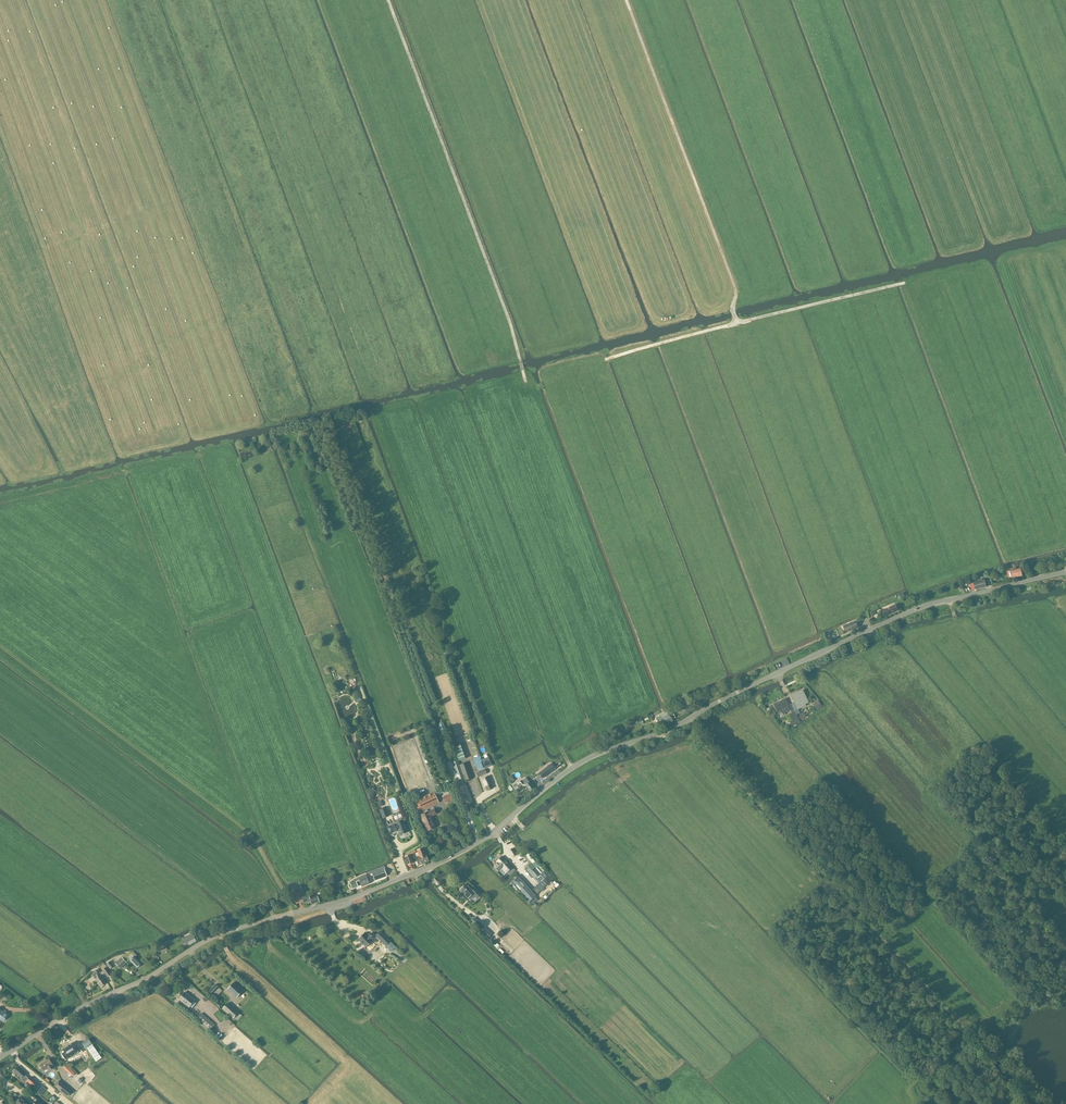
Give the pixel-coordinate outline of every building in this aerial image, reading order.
[(1010,570),(1007,571),(1008,579),(1012,578),(1021,576),(1020,568),(1010,570)] [(984,579),(972,582),(974,589),(985,587),(984,579)] [(895,605),(883,611),(885,617),(898,611),(895,605)] [(846,632),(858,627),(855,620),(843,625),(846,632)] [(787,658),(778,662),(780,668),(789,665),(787,658)] [(790,675),(784,679),(787,684),(793,680),(790,675)] [(360,698),(357,688),(352,690),(355,699),(360,698)] [(690,699),(691,702),(698,698),(700,702),(706,699),(706,698),(712,696),(709,690),(703,692),(704,693),(698,696),(697,695),(690,699)] [(792,704),(795,711),(806,706),(806,704),(809,703),(803,690),(791,695),(795,702),(792,704)] [(795,711),(792,704),(789,705),(785,698),(774,704),(778,712),(781,711),(783,714),(791,710),(792,712),(792,713),(791,714),(794,721),(792,722),(793,725),(800,721),(797,715),(795,711)] [(801,713),(797,715),(800,721),(807,717),(804,713),(802,714),(801,713)] [(669,715),(658,721),(660,725),(663,723),(663,725),(671,721),(669,715)] [(460,744),(453,746),(459,761),(465,758),(460,744)] [(473,758),(478,770),(484,768),(479,756),(473,758)] [(458,761),(453,763),(458,778),(464,777),(464,776),(460,765),(458,761)] [(467,762),(460,765),(465,780),(472,778),(467,762)] [(551,764),(539,773),(543,778),(555,769),(551,764)] [(485,769),(476,773),(478,777),(487,774),(485,769)] [(487,790),(493,788),(488,777),(482,779),(487,790)] [(525,786),(525,785),(530,791),(534,788),(528,780),(526,777),(520,782),(519,781),(513,786),(515,790),(522,785),(525,786)] [(466,804),(472,801),(465,783),(458,786),(466,804)] [(444,802),(452,799),(450,794),(449,794),(447,789),(440,792),(444,802)] [(433,792),(412,802),(417,812),(438,803),(433,792)] [(383,818),(389,816),(385,807),(379,810),(383,818)] [(434,810),(421,815),(428,831),(435,828),(430,817),(436,814),(434,810)] [(395,823),(389,826),(392,833),(398,831),(400,835),(408,832),(403,820),(402,820),(402,819),(401,819),(399,820),(399,821),(395,823)] [(420,857),(416,859),(418,864),(428,861),(426,855),(423,848),(417,850),(420,857)] [(535,861),(528,853),(525,855),(532,863),(535,861)] [(508,862),(502,856),(497,862),(494,866),(499,871),(499,870),(502,867),(508,862)] [(536,861),(532,864),(540,874),(545,878),(539,884),(532,889),(537,895),(553,879),(545,870),(536,861)] [(508,862),(502,867),(499,870),(504,875),(507,872),(510,875),(515,870),(508,862)] [(539,884),(545,878),(540,874),(532,864),(526,869),(534,879),(539,884)] [(374,880),(386,875),(383,869),(372,874),(374,880)] [(506,880),(505,881),(508,885),(509,884),(510,884),(512,882),(522,894),(530,904),(531,905),(538,899),(537,898),(535,896),(529,889),(515,872),(506,880)] [(355,881),(350,883),(351,888),(358,886),(357,884),(360,883),(362,887),(369,884),(366,875),(359,878),(355,879),(355,881)] [(466,883),(460,890),(463,893),(468,899),(473,894),(478,899),(482,896),(474,888),(473,890),(466,883)] [(293,894),(302,891),(300,885),(291,888),(293,894)] [(311,905),(319,902),(317,896),(309,898),(308,894),(301,897),(303,903),(310,901),(311,905)] [(487,939),(492,935),(474,918),(470,922),(487,939)] [(380,931),(375,936),(385,946),(390,941),(380,931)] [(372,941),(371,940),(373,938),(369,934),(367,936),(364,933),(358,939),(361,942),(360,943),(362,945),(363,945),(366,947),(372,941)] [(192,934),(185,938),(189,945),(196,941),(192,934)] [(125,955),(122,957),(125,960),(128,958),(130,959),(137,968),(142,964),(135,957),(137,956),(133,952),(128,953),(125,955)] [(120,969),(127,963),(122,957),(115,963),(120,969)] [(114,966),(110,961),(106,965),(110,969),(114,966)] [(106,968),(103,970),(108,977),(111,974),(106,968)] [(98,969),(91,973),(101,987),(106,983),(101,975),(99,977),(97,974),(100,972),(98,969)] [(236,998),(243,991),(233,982),(227,989),(236,998)] [(213,994),(219,988),(215,984),(209,991),(213,994)] [(184,992),(179,999),(189,1007),(194,1000),(184,992)] [(222,1009),(233,1018),(238,1012),(233,1008),(232,1009),(226,1004),(222,1009)] [(8,1014),(4,1010),(2,1012),(0,1010),(0,1020),(2,1022),(7,1016),(7,1015),(8,1014)] [(211,1029),(214,1026),(201,1014),(197,1017),(211,1029)] [(85,1048),(92,1044),(89,1039),(82,1043),(85,1048)] [(67,1055),(76,1049),(72,1043),(63,1049),(67,1055)] [(40,1066),(40,1067),(40,1068),(41,1068),(42,1069),(43,1068),(44,1071),(46,1073),(49,1071),(54,1067),(53,1065),(49,1059),(40,1064),(41,1065),(40,1066)] [(17,1066),(13,1071),(22,1078),(21,1079),(25,1082),(29,1078),(26,1076),(26,1075),(25,1074),(26,1074),(17,1066)] [(34,1087),(37,1083),(31,1077),(27,1081),(34,1087)] [(61,1081),(56,1087),(67,1096),(71,1092),(66,1089),(68,1087),(61,1081)] [(41,1095),(47,1089),(43,1086),(37,1092),(41,1095)]
